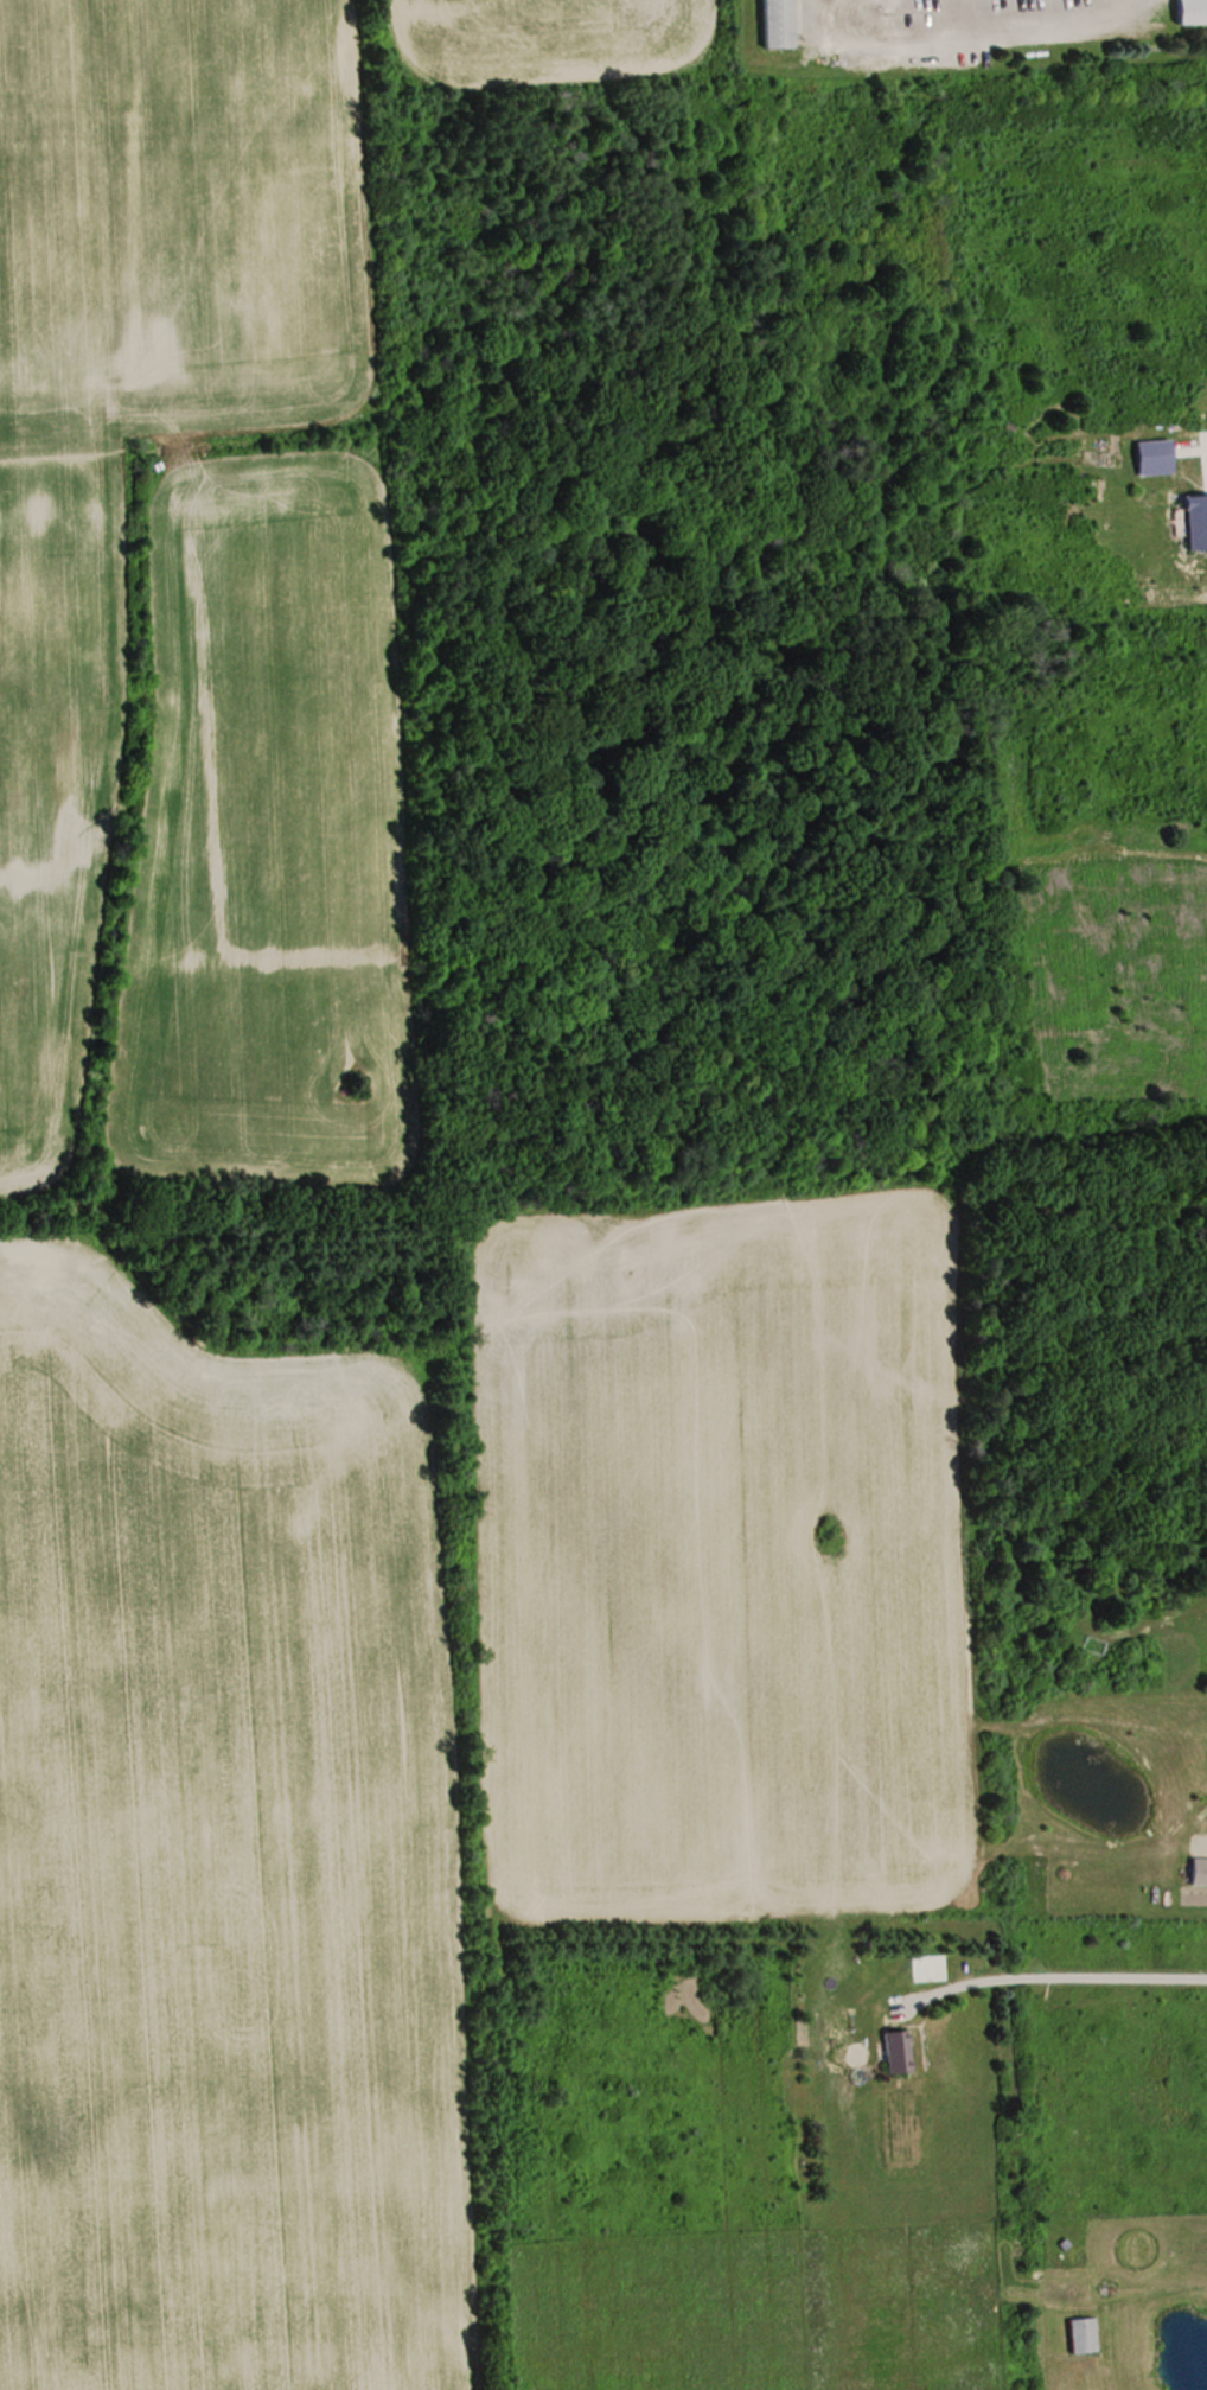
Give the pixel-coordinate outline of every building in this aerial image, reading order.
[(793,48),(793,0),(762,0),(762,49),(793,48)] [(1178,24),(1206,24),(1206,0),(1178,0),(1178,24)] [(906,2034),(886,2034),(886,2072),(906,2072),(906,2034)] [(1071,2354),(1097,2352),(1094,2318),(1069,2320),(1071,2354)]
